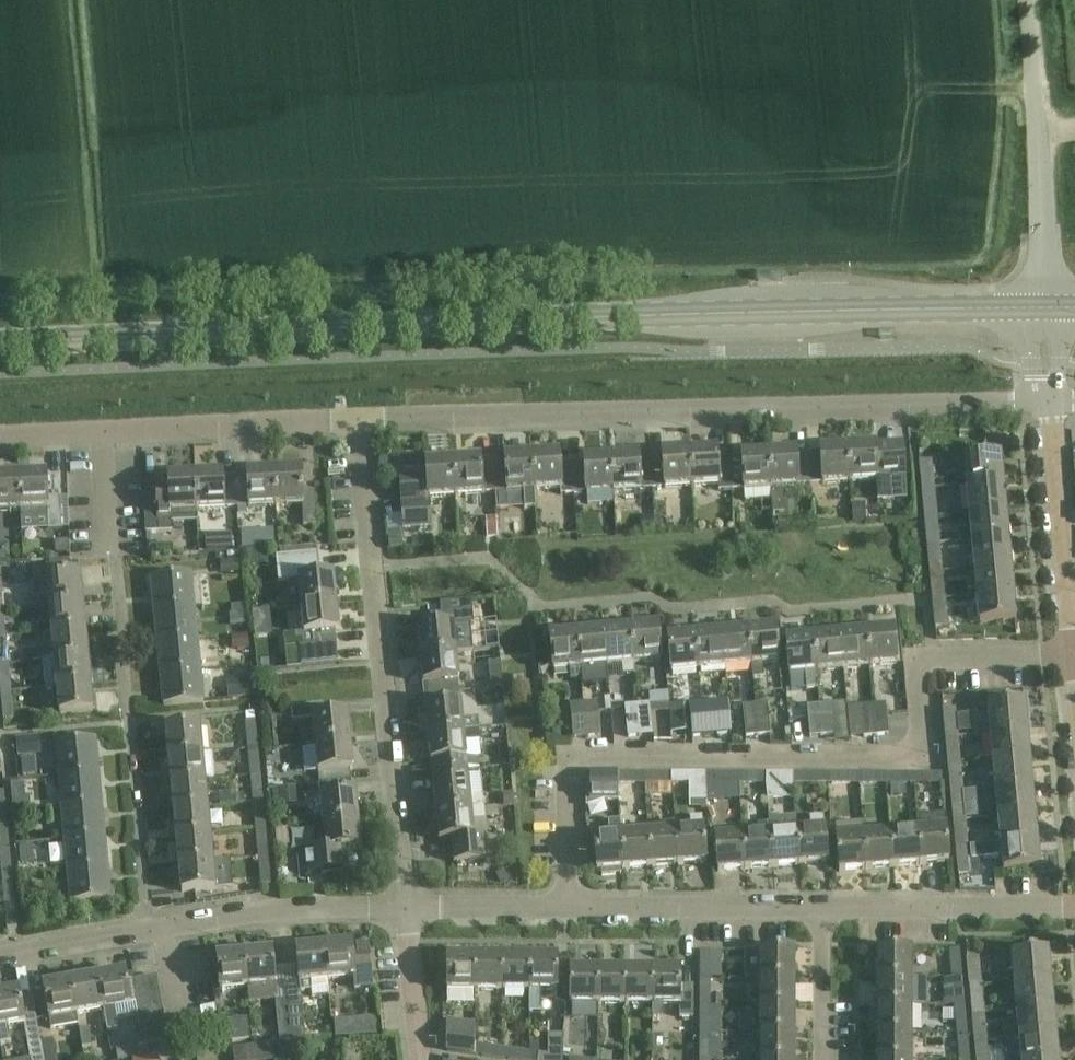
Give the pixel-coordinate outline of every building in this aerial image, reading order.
[(756,273),(756,282),(776,281),(776,273),(756,273)] [(874,447),(848,448),(849,482),(875,480),(876,501),(889,501),(890,501),(889,485),(889,477),(904,477),(903,448),(875,449),(875,447),(874,447)] [(821,485),(849,484),(848,448),(820,449),(820,454),(806,455),(808,485),(821,484),(821,485)] [(731,490),(729,458),(718,459),(717,452),(689,453),(691,486),(719,485),(719,491),(731,490)] [(770,488),(769,488),(771,514),(784,513),(782,487),(796,487),(796,485),(808,485),(806,455),(794,456),(794,452),(769,453),(770,488)] [(573,494),(571,464),(560,465),(559,453),(530,454),(532,491),(533,505),(536,505),(535,491),(561,490),(561,495),(573,494)] [(651,488),(691,486),(689,453),(661,454),(662,460),(650,461),(651,488)] [(769,488),(770,488),(769,453),(741,455),(741,458),(729,458),(731,490),(742,489),(769,488)] [(503,455),(504,462),(492,462),(494,492),(506,492),(523,491),(524,505),(533,505),(532,491),(530,454),(503,455)] [(963,459),(965,485),(1003,482),(1000,455),(963,459)] [(640,491),(639,489),(651,488),(650,461),(638,461),(638,460),(637,460),(637,458),(611,459),(612,492),(640,491)] [(586,493),(612,492),(611,459),(583,460),(583,464),(571,464),(573,494),(586,493)] [(494,492),(492,462),(480,463),(480,460),(452,461),(454,496),(483,495),(482,493),(494,492)] [(428,498),(454,496),(452,461),(424,462),(425,477),(399,479),(401,531),(430,530),(428,498)] [(918,462),(921,490),(935,488),(932,461),(918,462)] [(276,507),(303,506),(304,525),(317,525),(315,493),(303,493),(302,470),(274,471),(276,507)] [(247,472),(247,477),(236,477),(237,509),(276,507),(274,471),(247,472)] [(237,509),(236,477),(224,478),(224,474),(195,476),(197,512),(225,511),(224,510),(237,509)] [(20,511),(47,510),(48,530),(62,529),(60,498),(48,498),(47,475),(19,476),(20,511)] [(20,511),(19,476),(0,477),(0,512),(20,511)] [(197,517),(197,512),(195,476),(169,477),(170,480),(157,480),(158,497),(144,497),(146,533),(171,532),(170,518),(197,517)] [(889,477),(889,485),(905,484),(904,477),(889,477)] [(965,485),(968,513),(1005,509),(1003,482),(965,485)] [(921,490),(923,517),(937,516),(935,488),(921,490)] [(968,513),(971,540),(1008,536),(1005,509),(968,513)] [(496,516),(485,517),(487,538),(497,537),(496,516)] [(923,517),(926,544),(940,543),(937,516),(923,517)] [(242,545),(274,544),(274,528),(242,529),(242,545)] [(971,540),(973,567),(1011,563),(1008,536),(971,540)] [(401,547),(401,538),(388,539),(388,548),(401,547)] [(926,544),(929,571),(942,570),(940,543),(926,544)] [(302,607),(337,603),(334,576),(319,577),(317,554),(275,557),(278,582),(299,579),(302,607)] [(973,567),(976,594),(1013,591),(1011,563),(973,567)] [(81,574),(63,576),(63,565),(45,566),(46,578),(48,578),(51,604),(84,601),(81,574)] [(929,571),(931,599),(945,597),(942,570),(929,571)] [(155,611),(195,607),(192,575),(152,579),(155,611)] [(1013,591),(976,594),(979,624),(1016,621),(1013,591)] [(945,597),(931,599),(934,628),(948,627),(945,597)] [(86,628),(84,601),(51,604),(54,631),(86,628)] [(284,647),(336,643),(335,631),(339,631),(337,603),(302,607),(304,634),(282,635),(284,647)] [(195,607),(155,611),(158,642),(199,638),(195,607)] [(417,630),(419,655),(456,651),(453,626),(473,624),(472,611),(439,614),(440,627),(417,630)] [(657,627),(629,629),(632,662),(660,659),(657,627)] [(89,655),(86,628),(54,631),(57,658),(89,655)] [(775,628),(747,630),(750,665),(752,665),(753,679),(763,678),(761,664),(778,663),(775,628)] [(632,662),(629,629),(603,631),(606,664),(632,662)] [(725,667),(750,665),(747,630),(721,633),(725,667)] [(894,630),(866,633),(869,668),(897,665),(894,630)] [(603,631),(577,634),(579,666),(606,664),(603,631)] [(721,633),(694,635),(697,669),(725,667),(721,633)] [(843,670),(869,668),(866,633),(839,635),(843,670)] [(579,666),(577,634),(551,636),(554,669),(569,667),(570,681),(580,680),(579,666)] [(672,672),(697,669),(694,635),(669,637),(672,672)] [(839,635),(813,637),(817,671),(817,672),(843,670),(839,635)] [(790,675),(804,674),(806,689),(817,688),(816,673),(817,672),(817,671),(813,637),(787,640),(790,675)] [(199,638),(158,642),(161,673),(202,669),(199,638)] [(422,684),(425,684),(426,696),(460,692),(457,664),(470,663),(469,651),(456,652),(456,651),(419,655),(422,684)] [(89,655),(57,658),(57,659),(42,660),(45,686),(59,685),(92,682),(89,655)] [(6,663),(0,664),(0,691),(9,690),(6,663)] [(500,663),(489,665),(490,675),(501,674),(500,663)] [(202,669),(161,673),(165,705),(205,701),(202,669)] [(524,677),(513,678),(514,695),(526,694),(524,677)] [(95,712),(92,682),(59,685),(62,715),(95,712)] [(2,718),(11,717),(9,690),(0,691),(0,698),(2,718)] [(424,708),(427,734),(478,728),(477,718),(462,719),(460,692),(426,696),(428,708),(424,708)] [(1027,730),(1024,702),(988,706),(991,733),(1027,730)] [(596,703),(583,705),(585,736),(599,735),(596,703)] [(649,703),(636,705),(639,736),(653,734),(649,703)] [(714,703),(701,705),(704,736),(717,735),(714,703)] [(767,704),(753,705),(756,736),(770,735),(767,704)] [(832,704),(819,705),(822,736),(835,735),(832,704)] [(885,704),(872,705),(875,728),(876,736),(888,735),(885,704)] [(314,718),(316,743),(351,740),(349,715),(325,717),(324,705),(290,708),(291,720),(314,718)] [(585,736),(583,705),(571,706),(574,737),(585,736)] [(639,736),(636,705),(624,706),(628,737),(639,736)] [(692,738),(704,736),(701,705),(689,706),(692,738)] [(745,738),(756,736),(753,705),(742,706),(745,738)] [(809,738),(822,736),(819,705),(806,706),(809,738)] [(863,738),(876,736),(875,728),(872,705),(860,706),(863,738)] [(948,737),(955,737),(952,706),(945,707),(948,737)] [(258,747),(255,721),(244,723),(246,748),(258,747)] [(166,728),(169,756),(203,753),(201,725),(166,728)] [(466,758),(464,742),(479,741),(478,728),(427,734),(430,762),(433,762),(434,774),(467,771),(479,769),(478,757),(466,758)] [(1027,730),(991,733),(994,761),(1029,758),(1027,730)] [(955,737),(948,737),(950,765),(958,764),(955,737)] [(33,738),(16,739),(17,755),(34,754),(33,738)] [(57,744),(60,776),(100,772),(97,740),(57,744)] [(316,743),(319,771),(320,783),(352,781),(351,769),(354,768),(351,740),(316,743)] [(260,774),(258,747),(246,748),(249,775),(260,774)] [(169,756),(172,783),(206,780),(203,753),(169,756)] [(1032,786),(1029,758),(994,761),(996,789),(1032,786)] [(950,765),(953,793),(960,792),(958,764),(950,765)] [(433,786),(435,813),(484,808),(483,798),(470,798),(467,771),(434,774),(436,786),(433,786)] [(103,804),(100,772),(60,776),(63,807),(103,804)] [(260,774),(249,775),(251,802),(263,801),(260,774)] [(618,784),(618,774),(589,774),(589,800),(618,800),(618,784)] [(618,784),(644,784),(643,774),(618,774),(618,784)] [(673,784),(672,774),(643,774),(644,784),(673,784)] [(689,807),(707,807),(704,774),(672,774),(673,784),(688,784),(689,807)] [(738,784),(738,775),(706,775),(707,784),(738,784)] [(766,775),(738,775),(738,784),(766,784),(766,775)] [(794,775),(766,775),(766,784),(794,784),(794,775)] [(794,775),(794,784),(827,784),(827,775),(794,775)] [(859,775),(827,775),(827,784),(859,784),(859,775)] [(859,775),(859,784),(886,784),(886,775),(859,775)] [(886,784),(912,784),(912,775),(886,775),(886,784)] [(912,775),(912,784),(943,784),(943,775),(912,775)] [(209,807),(206,780),(172,783),(174,810),(209,807)] [(320,783),(323,822),(360,818),(357,792),(353,792),(352,781),(320,783)] [(31,809),(29,796),(25,797),(24,784),(11,785),(13,811),(31,809)] [(1032,786),(996,789),(999,816),(1034,813),(1032,786)] [(963,820),(960,792),(953,793),(955,820),(963,820)] [(220,805),(244,803),(243,794),(219,797),(220,805)] [(265,827),(263,801),(251,802),(254,828),(265,827)] [(63,807),(66,838),(66,839),(106,835),(103,804),(63,807)] [(174,810),(177,836),(211,832),(209,807),(174,810)] [(473,837),(472,821),(485,820),(484,808),(435,813),(438,841),(451,840),(454,862),(485,859),(483,836),(473,837)] [(1037,841),(1034,813),(999,816),(1001,844),(1037,841)] [(948,864),(945,830),(943,814),(916,816),(917,833),(920,866),(948,864)] [(690,831),(676,832),(679,866),(705,864),(703,830),(702,817),(690,818),(690,831)] [(326,850),(305,852),(307,875),(342,871),(340,850),(362,848),(360,818),(323,822),(326,850)] [(8,846),(6,819),(0,820),(0,847),(8,846)] [(811,831),(797,832),(800,866),(828,864),(825,830),(824,819),(811,820),(811,831)] [(621,836),(622,836),(620,820),(608,821),(609,837),(594,838),(596,873),(601,872),(601,877),(615,876),(614,871),(623,870),(621,836)] [(955,820),(958,848),(965,847),(963,820),(955,820)] [(648,834),(651,868),(679,866),(676,832),(675,832),(674,822),(663,823),(664,833),(648,834)] [(743,836),(745,871),(772,869),(770,834),(769,823),(757,824),(757,835),(743,836)] [(265,827),(254,828),(256,855),(267,854),(265,827)] [(287,845),(286,829),(275,830),(277,846),(287,845)] [(177,836),(179,863),(214,859),(211,832),(177,836)] [(800,866),(797,832),(770,834),(772,869),(800,866)] [(892,869),(920,866),(917,833),(890,835),(892,869)] [(648,834),(622,836),(621,836),(623,870),(651,868),(648,834)] [(66,839),(68,853),(69,870),(109,866),(106,835),(66,839)] [(890,835),(864,838),(867,871),(892,869),(890,835)] [(745,871),(743,836),(715,839),(717,873),(745,871)] [(839,873),(867,871),(864,838),(836,840),(839,873)] [(1001,844),(1004,872),(1039,869),(1037,841),(1001,844)] [(1,874),(11,873),(8,846),(0,847),(0,868),(1,874)] [(19,847),(20,862),(33,861),(32,846),(19,847)] [(968,875),(965,847),(958,848),(960,876),(968,875)] [(270,885),(267,854),(256,855),(259,885),(270,885)] [(182,892),(217,889),(224,888),(224,877),(216,877),(214,859),(179,863),(182,892)] [(112,898),(109,866),(69,870),(73,902),(112,898)] [(11,873),(1,874),(3,899),(13,898),(11,873)] [(16,928),(13,898),(3,899),(6,929),(16,928)] [(333,945),(325,946),(328,980),(354,978),(355,989),(373,987),(370,955),(354,957),(353,944),(346,944),(346,939),(332,940),(333,945)] [(328,996),(327,980),(328,980),(325,946),(319,946),(319,942),(305,943),(306,948),(297,948),(301,992),(311,991),(311,997),(328,996)] [(273,950),(245,953),(248,988),(277,985),(273,950)] [(949,951),(950,968),(961,967),(959,950),(949,951)] [(794,979),(794,951),(760,951),(760,979),(794,979)] [(878,951),(878,978),(911,978),(911,951),(878,951)] [(699,952),(699,979),(720,979),(720,952),(699,952)] [(1014,981),(1050,978),(1048,952),(1012,955),(1014,981)] [(248,988),(245,953),(218,956),(221,990),(248,988)] [(982,984),(979,957),(966,959),(968,986),(982,984)] [(448,1003),(475,1003),(475,992),(475,958),(448,958),(448,992),(448,1003)] [(503,958),(475,958),(475,992),(503,992),(503,958)] [(503,992),(528,992),(530,992),(530,958),(503,958),(503,992)] [(530,992),(528,992),(528,1013),(540,1014),(540,992),(558,992),(558,958),(530,958),(530,992)] [(599,1004),(599,970),(572,970),(571,1005),(599,1004)] [(626,970),(599,970),(599,1004),(626,1004),(626,970)] [(626,1004),(652,1004),(652,970),(626,970),(626,1004)] [(663,1004),(680,1004),(680,1018),(693,1018),(693,987),(680,987),(681,970),(652,970),(652,1004),(652,1018),(659,1018),(663,1013),(663,1004)] [(126,972),(99,976),(105,1010),(109,1032),(118,1030),(115,1019),(138,1015),(137,1006),(136,1004),(132,1005),(126,972)] [(99,976),(72,981),(77,1014),(103,1010),(105,1010),(99,976)] [(134,993),(160,989),(158,976),(132,980),(134,993)] [(878,978),(878,1005),(911,1005),(911,978),(878,978)] [(951,978),(942,979),(941,1005),(954,1005),(965,1005),(962,978),(951,978)] [(1052,1006),(1050,978),(1014,981),(1017,1009),(1052,1006)] [(793,1006),(794,979),(760,979),(759,1006),(793,1006)] [(50,1019),(77,1014),(72,981),(44,986),(50,1019)] [(710,984),(699,984),(699,1006),(710,1006),(710,984)] [(162,1001),(160,989),(134,993),(136,1004),(137,1006),(162,1001)] [(0,994),(0,1042),(0,1045),(11,1043),(8,1027),(23,1024),(24,1024),(25,1024),(21,998),(20,991),(0,994)] [(969,995),(971,1013),(984,1012),(983,994),(969,995)] [(300,998),(287,999),(291,1039),(304,1038),(300,998)] [(278,1040),(291,1039),(287,999),(274,1000),(278,1040)] [(162,1001),(137,1006),(138,1015),(139,1018),(164,1014),(162,1001)] [(878,1005),(878,1032),(911,1031),(911,1005),(878,1005)] [(966,1023),(965,1005),(954,1005),(956,1023),(966,1023)] [(699,1033),(710,1033),(710,1034),(720,1034),(721,1006),(710,1006),(699,1006),(699,1033)] [(793,1034),(793,1006),(759,1006),(759,1033),(793,1034)] [(1052,1006),(1017,1009),(1019,1036),(1055,1033),(1052,1006)] [(167,1027),(164,1014),(139,1018),(141,1031),(167,1027)] [(335,1037),(353,1036),(352,1019),(334,1020),(335,1037)] [(972,1022),(974,1040),(987,1039),(985,1021),(972,1022)] [(41,1042),(37,1022),(25,1024),(24,1024),(31,1059),(44,1059),(41,1042)] [(167,1027),(141,1031),(143,1045),(169,1040),(167,1027)] [(90,1028),(78,1030),(82,1050),(94,1047),(90,1028)] [(248,1030),(231,1031),(232,1042),(249,1040),(248,1030)] [(447,1052),(476,1056),(476,1045),(474,1044),(474,1034),(447,1031),(447,1052)] [(878,1059),(911,1059),(911,1031),(878,1032),(878,1059)] [(967,1031),(956,1031),(958,1049),(969,1049),(967,1031)] [(562,1035),(547,1033),(547,1055),(562,1057),(562,1035)] [(699,1059),(719,1059),(720,1034),(710,1034),(710,1033),(699,1033),(699,1059)] [(793,1034),(759,1033),(759,1059),(793,1059),(793,1034)] [(1055,1033),(1019,1036),(1021,1059),(1057,1059),(1055,1033)] [(44,1059),(57,1059),(53,1040),(41,1042),(44,1059)] [(234,1059),(270,1059),(273,1059),(271,1044),(233,1050),(234,1059)] [(117,1059),(127,1057),(139,1056),(148,1054),(147,1045),(116,1049),(117,1059)] [(476,1045),(476,1056),(503,1059),(503,1048),(476,1045)] [(295,1046),(277,1048),(278,1059),(296,1059),(295,1046)] [(506,1059),(530,1059),(530,1052),(503,1048),(503,1059),(506,1059)] [(975,1059),(989,1059),(988,1050),(975,1051),(975,1059)]
